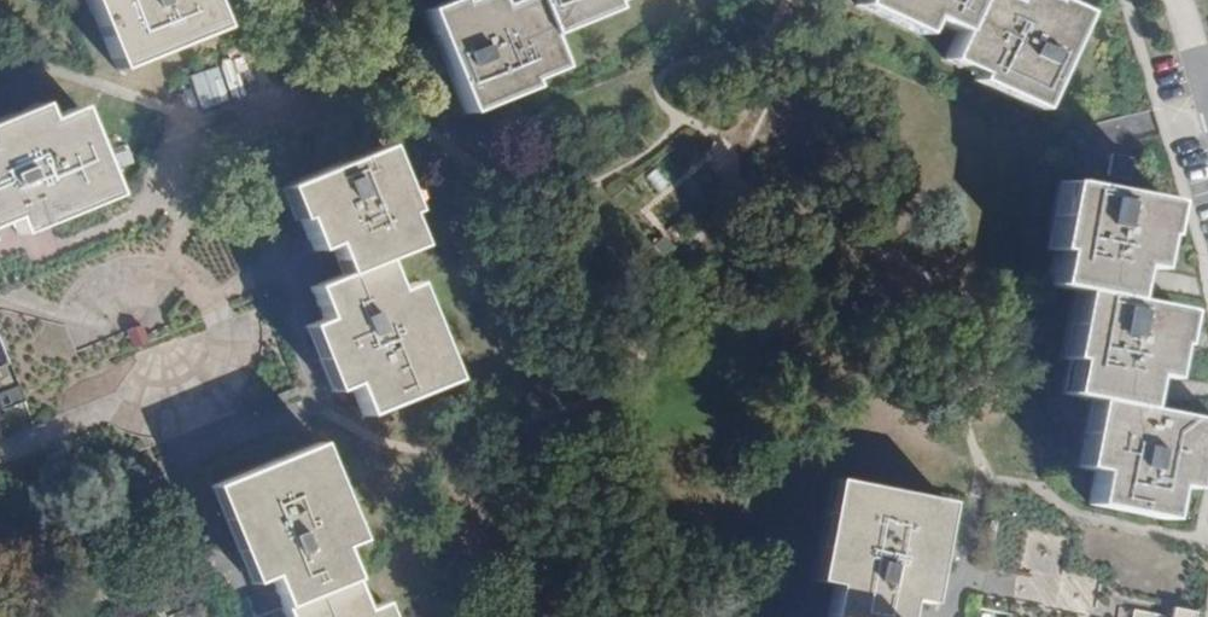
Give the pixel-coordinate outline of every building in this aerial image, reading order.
[(116,68),(219,25),(209,0),(88,0),(116,68)] [(546,35),(532,0),(529,0),(500,11),(496,0),(462,0),(458,1),(457,0),(446,0),(424,9),(466,112),(529,86),(527,80),(560,66),(546,35)] [(546,35),(610,9),(607,0),(532,0),(546,35)] [(972,0),(859,0),(857,4),(920,33),(928,16),(958,31),(972,0)] [(985,0),(972,0),(958,31),(945,58),(977,73),(974,79),(1037,108),(1081,11),(1057,0),(1049,0),(1048,1),(1045,0),(1011,0),(1006,10),(985,0)] [(41,201),(49,221),(114,193),(77,106),(45,119),(39,102),(0,118),(0,218),(41,201)] [(348,272),(381,259),(415,245),(403,213),(410,210),(384,146),(282,188),(295,220),(301,219),(314,250),(337,241),(348,272)] [(1132,157),(1110,153),(1107,173),(1128,177),(1132,157)] [(1078,288),(1117,296),(1124,263),(1148,268),(1155,234),(1158,235),(1165,201),(1061,180),(1048,248),(1056,250),(1049,282),(1078,288)] [(204,214),(223,206),(220,199),(201,207),(204,214)] [(394,291),(381,259),(348,272),(311,287),(337,350),(317,357),(331,391),(350,384),(363,415),(452,378),(413,283),(394,291)] [(1093,398),(1132,406),(1140,372),(1163,377),(1170,342),(1174,343),(1180,309),(1117,296),(1078,288),(1063,357),(1092,363),(1086,396),(1093,398)] [(10,363),(0,367),(0,402),(3,410),(26,401),(10,363)] [(296,388),(278,395),(281,402),(300,394),(296,388)] [(1163,519),(1176,451),(1206,456),(1207,446),(1207,420),(1132,406),(1093,398),(1079,466),(1097,469),(1090,504),(1163,519)] [(282,607),(352,579),(340,547),(358,539),(320,444),(213,487),(239,553),(258,545),(282,607)] [(827,616),(905,616),(915,566),(934,569),(948,502),(834,479),(813,581),(834,585),(827,616)] [(998,520),(989,519),(986,538),(994,538),(998,520)] [(352,579),(282,607),(286,616),(391,616),(384,602),(364,609),(352,579)] [(210,596),(158,616),(219,616),(210,596)] [(1173,606),(1171,616),(1133,608),(1131,616),(1199,616),(1200,612),(1173,606)]
